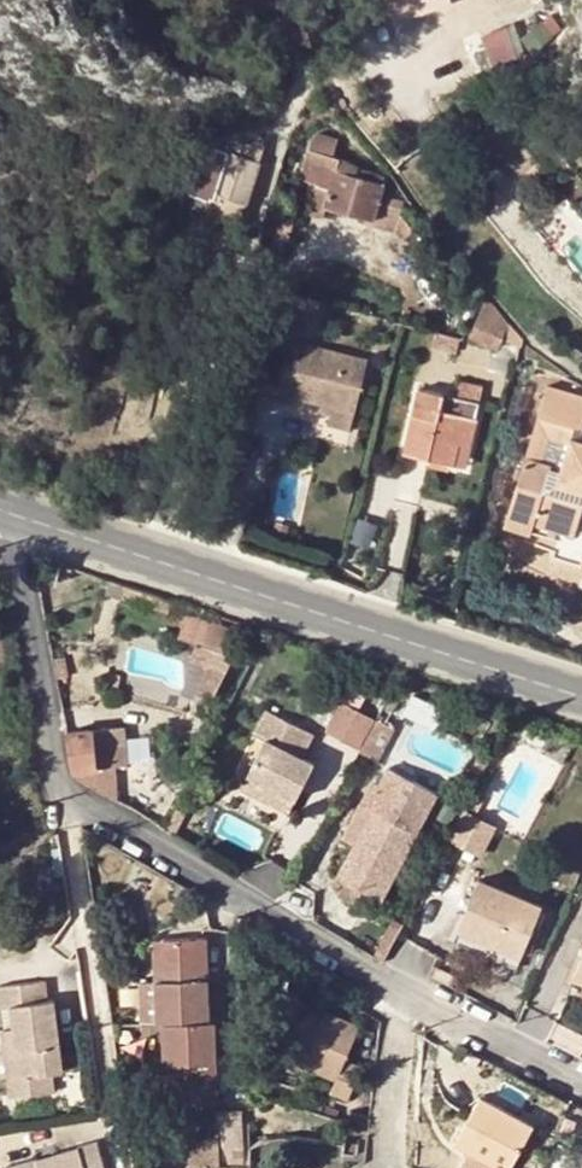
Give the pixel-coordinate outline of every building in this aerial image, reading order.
[(453,3),(452,0),(386,0),(392,22),(453,3)] [(509,30),(487,35),(490,50),(513,45),(509,30)] [(328,206),(376,220),(376,224),(400,230),(407,205),(382,197),(386,180),(381,176),(375,173),(366,172),(361,171),(353,165),(346,162),(340,158),(335,158),(333,156),(337,141),(318,135),(311,141),(300,179),(319,185),(314,204),(327,209),(328,206)] [(232,154),(219,196),(242,203),(256,161),(232,154)] [(538,175),(527,185),(535,195),(547,185),(538,175)] [(327,209),(314,204),(310,203),(307,214),(324,219),(327,209)] [(553,211),(560,220),(568,215),(560,204),(553,211)] [(488,297),(469,335),(500,348),(503,340),(510,324),(488,297)] [(510,324),(503,340),(521,348),(523,339),(510,324)] [(459,336),(436,330),(432,343),(455,350),(459,336)] [(279,341),(266,399),(285,405),(286,396),(313,404),(348,413),(359,362),(279,341)] [(461,381),(456,397),(478,402),(483,386),(461,381)] [(539,415),(581,428),(581,397),(547,387),(539,415)] [(468,449),(478,402),(456,397),(422,389),(407,452),(430,457),(450,462),(453,463),(456,447),(468,449)] [(348,413),(313,404),(312,410),(321,413),(319,424),(345,430),(348,413)] [(535,427),(571,437),(581,440),(581,437),(581,428),(539,415),(535,427)] [(534,431),(509,507),(532,514),(531,519),(574,532),(581,505),(581,502),(569,497),(573,486),(581,488),(581,440),(571,437),(562,469),(537,461),(544,434),(534,431)] [(456,447),(453,463),(463,465),(468,449),(456,447)] [(450,462),(430,457),(429,464),(448,468),(450,462)] [(581,502),(581,488),(573,486),(569,497),(581,502)] [(504,525),(528,532),(531,519),(532,514),(509,507),(504,525)] [(204,646),(190,685),(217,694),(240,629),(188,610),(179,637),(204,646)] [(381,759),(397,726),(342,699),(326,731),(381,759)] [(274,788),(296,798),(314,763),(301,756),(311,733),(262,709),(250,733),(263,739),(245,773),(274,788)] [(113,728),(68,732),(75,774),(105,792),(118,800),(125,804),(113,728)] [(384,764),(376,781),(364,804),(368,805),(351,838),(335,872),(340,874),(361,885),(376,893),(425,794),(429,786),(384,764)] [(268,798),(274,788),(245,773),(239,784),(268,798)] [(482,801),(475,796),(467,810),(475,814),(482,801)] [(368,805),(364,804),(358,801),(341,833),(351,838),(368,805)] [(177,809),(166,829),(176,835),(187,814),(177,809)] [(361,885),(340,874),(334,887),(354,897),(361,885)] [(479,878),(458,926),(518,952),(538,902),(479,878)] [(512,965),(518,952),(458,926),(453,940),(512,965)] [(159,1022),(165,1022),(212,1019),(211,987),(209,936),(167,938),(168,978),(157,979),(159,1022)] [(156,939),(157,979),(168,978),(167,938),(156,939)] [(574,975),(568,989),(581,995),(581,979),(574,975)] [(228,986),(211,987),(212,1019),(220,1019),(230,1018),(228,986)] [(321,1024),(308,1018),(294,1011),(275,1049),(315,1069),(338,1081),(332,1094),(347,1102),(363,1068),(348,1060),(364,1027),(329,1008),(326,1015),(321,1024)] [(312,1008),(308,1018),(321,1024),(326,1015),(312,1008)] [(177,1064),(179,1104),(223,1102),(220,1019),(212,1019),(165,1022),(167,1063),(177,1064)] [(69,1027),(25,1035),(29,1066),(47,1063),(55,1130),(78,1127),(91,1123),(81,1047),(73,1050),(69,1027)] [(315,1069),(275,1049),(270,1059),(311,1079),(315,1069)] [(47,1063),(29,1066),(37,1151),(78,1147),(78,1127),(55,1130),(47,1063)] [(177,1064),(167,1063),(169,1105),(179,1104),(177,1064)] [(480,1098),(452,1146),(492,1167),(513,1167),(535,1128),(480,1098)] [(220,1149),(220,1167),(226,1167),(245,1167),(242,1111),(217,1112),(220,1149)] [(220,1149),(158,1151),(159,1167),(220,1167),(220,1149)]
